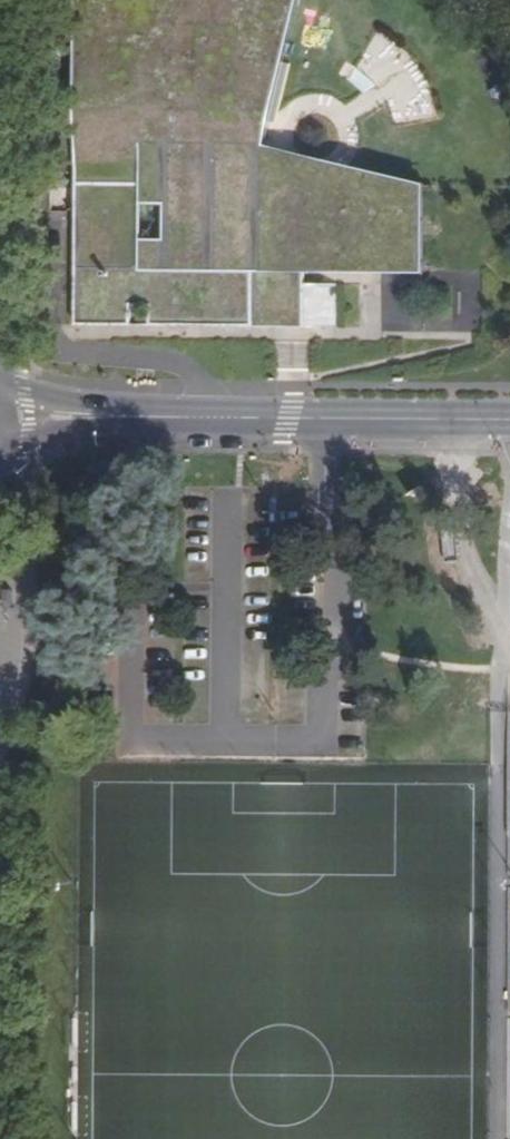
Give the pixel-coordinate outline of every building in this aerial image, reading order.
[(79,14),(77,183),(77,212),(76,325),(254,327),(254,324),(338,324),(338,285),(336,285),(336,284),(306,284),(306,273),(425,273),(426,184),(350,165),(346,169),(336,176),(328,179),(316,180),(304,177),(293,172),(284,164),(278,154),(276,146),(265,143),(272,122),(278,124),(291,65),(285,63),(300,0),(86,0),(86,15),(79,14)]
